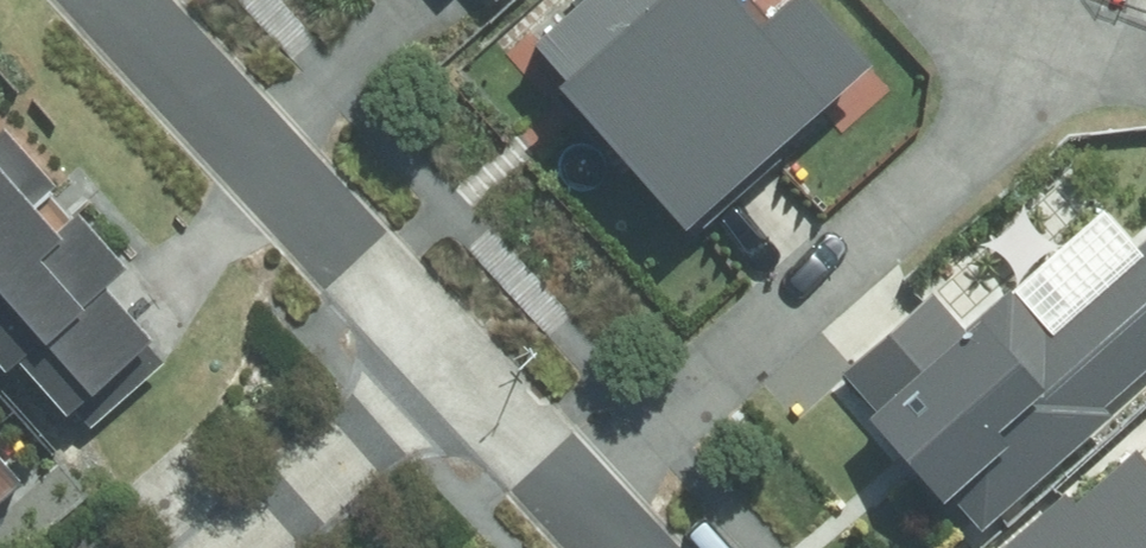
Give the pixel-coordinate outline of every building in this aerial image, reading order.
[(517,57),(689,238),(862,75),(791,0),(578,0),(517,57)] [(83,417),(170,337),(0,154),(0,328),(83,417)] [(979,528),(1145,378),(1145,184),(1143,181),(879,418),(979,528)] [(40,477),(0,431),(0,511),(40,477)] [(1139,441),(1024,547),(1145,547),(1145,449),(1139,441)]
